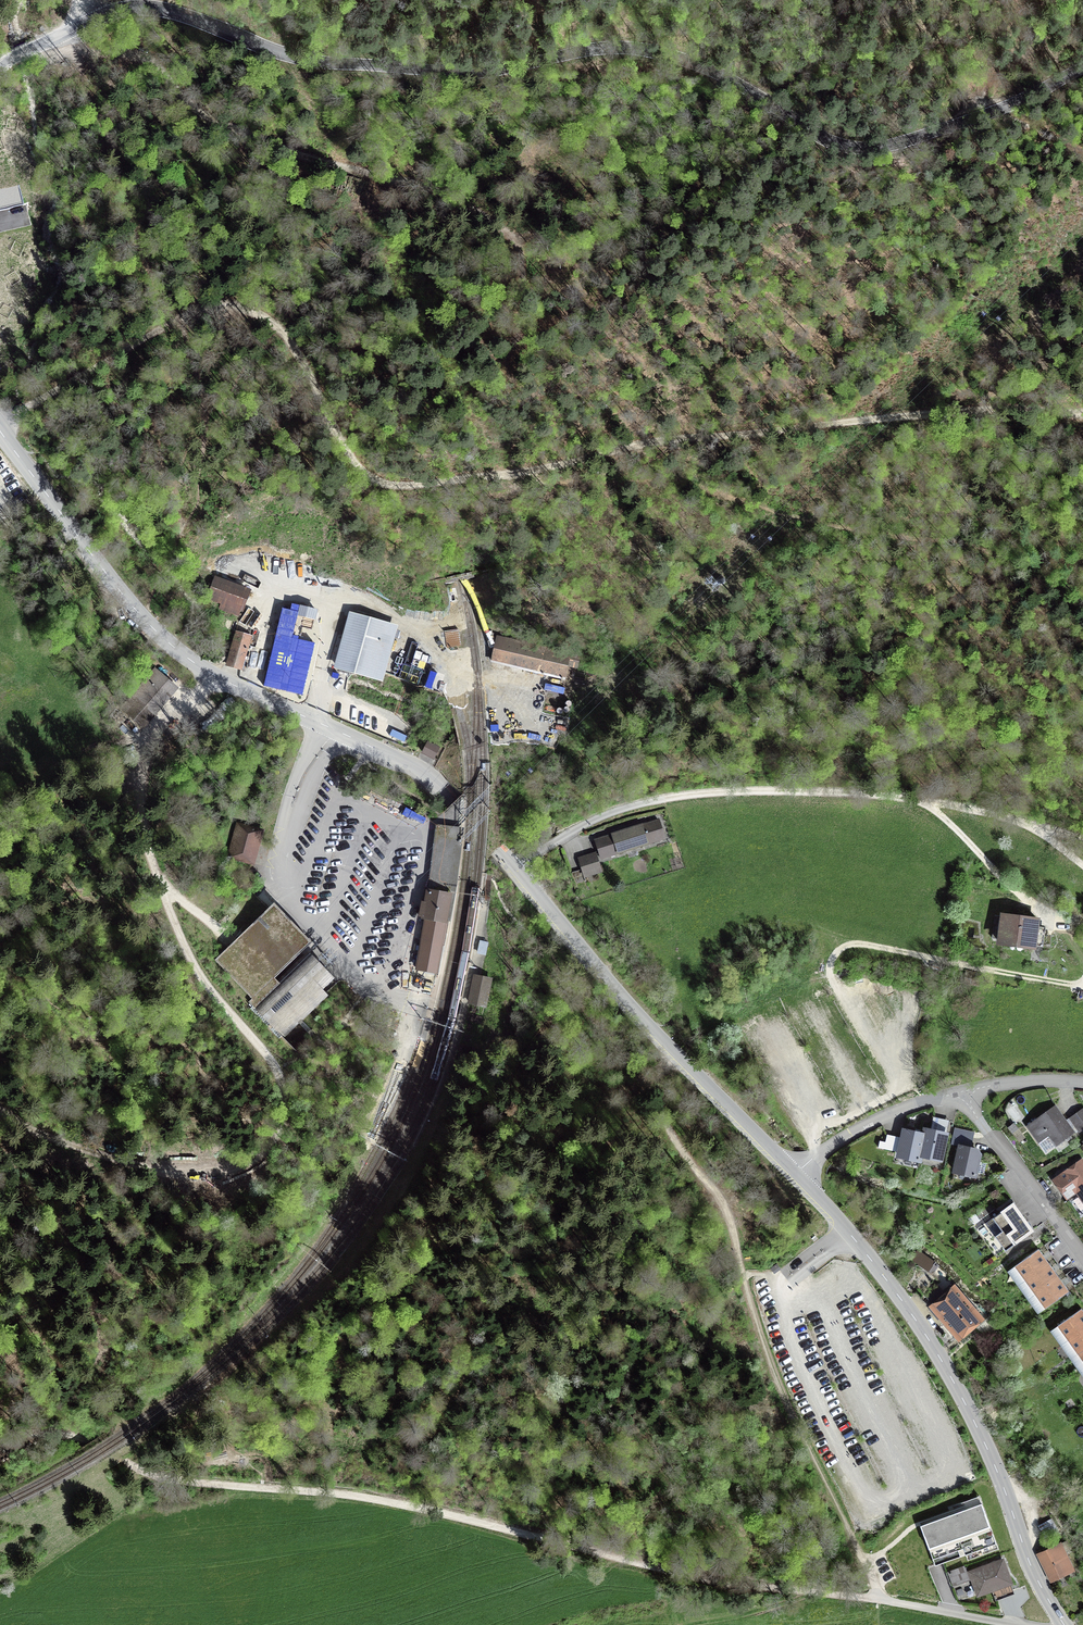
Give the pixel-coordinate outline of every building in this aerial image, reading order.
[(0,190),(0,209),(23,204),(18,185),(0,190)] [(0,290),(0,310),(14,310),(14,290),(0,290)] [(248,592),(218,579),(211,598),(222,603),(220,608),(238,616),(248,592)] [(384,624),(355,616),(341,668),(380,679),(392,636),(394,627),(384,624)] [(461,646),(459,630),(444,632),(447,648),(448,648),(460,646),(461,646)] [(251,637),(236,633),(227,664),(241,669),(251,637)] [(579,656),(498,637),(492,662),(564,678),(567,665),(576,667),(579,656)] [(124,707),(141,722),(173,684),(156,670),(124,707)] [(439,749),(428,743),(423,753),(434,758),(439,749)] [(596,838),(602,857),(665,838),(660,819),(596,838)] [(262,830),(238,824),(230,856),(253,862),(262,830)] [(438,828),(435,857),(443,858),(445,838),(456,839),(457,830),(447,829),(438,828)] [(432,878),(451,881),(452,879),(454,862),(456,839),(445,838),(443,858),(435,857),(432,878)] [(600,869),(596,854),(579,859),(583,874),(600,869)] [(451,881),(432,878),(428,903),(424,902),(421,916),(429,917),(419,968),(434,971),(451,881)] [(312,945),(275,906),(216,961),(252,999),(249,1002),(255,1009),(281,985),(275,979),(312,945)] [(1041,920),(1000,915),(1000,916),(995,916),(992,937),(997,938),(996,948),(1037,953),(1038,939),(1045,940),(1046,929),(1040,928),(1041,920)] [(488,943),(481,942),(479,952),(486,953),(488,943)] [(281,985),(255,1009),(282,1038),(327,996),(323,991),(335,980),(315,960),(312,956),(281,985)] [(475,976),(469,1003),(485,1006),(491,979),(481,977),(475,976)] [(1074,1133),(1065,1121),(1055,1107),(1027,1127),(1047,1153),(1074,1133)] [(1069,1119),(1077,1131),(1079,1132),(1082,1129),(1082,1109),(1069,1119)] [(926,1130),(925,1135),(909,1132),(904,1131),(899,1156),(920,1161),(921,1155),(941,1159),(946,1134),(932,1131),(926,1130)] [(978,1151),(961,1147),(956,1172),(977,1177),(979,1171),(983,1172),(985,1163),(980,1162),(982,1156),(978,1151)] [(1053,1182),(1067,1201),(1076,1195),(1082,1204),(1082,1164),(1081,1161),(1053,1182)] [(1033,1232),(1013,1204),(993,1218),(1003,1233),(996,1238),(1006,1251),(1033,1232)] [(1064,1284),(1059,1277),(1052,1268),(1049,1264),(1044,1256),(1039,1250),(1015,1267),(1044,1308),(1069,1291),(1064,1284)] [(774,1275),(781,1270),(777,1265),(770,1270),(774,1275)] [(985,1322),(955,1285),(928,1308),(958,1344),(985,1322)] [(1082,1362),(1082,1313),(1082,1312),(1059,1328),(1082,1362)] [(950,1509),(919,1520),(935,1565),(965,1554),(968,1561),(1000,1550),(979,1494),(949,1505),(950,1509)] [(1048,1520),(1037,1527),(1045,1540),(1056,1533),(1048,1520)] [(1061,1540),(1036,1552),(1050,1581),(1075,1569),(1061,1540)] [(965,1564),(947,1571),(953,1586),(971,1579),(977,1595),(992,1590),(996,1600),(1014,1593),(1011,1583),(1014,1582),(1004,1556),(967,1570),(965,1564)]
